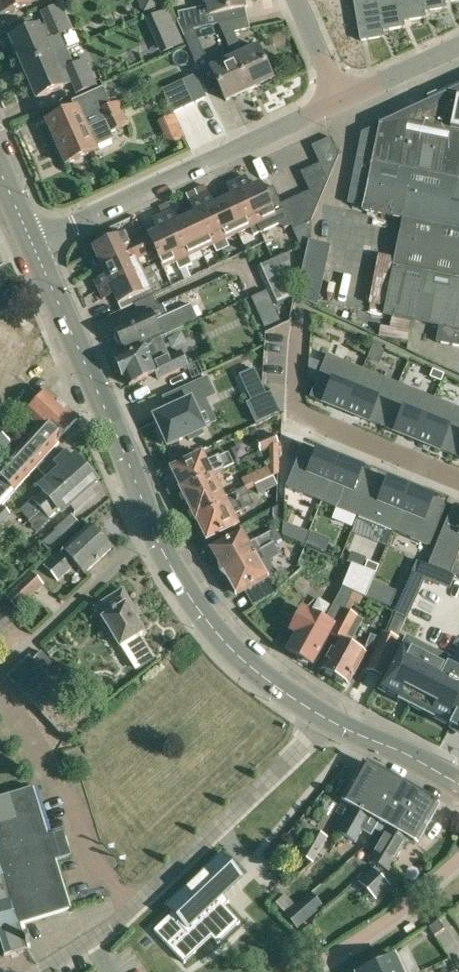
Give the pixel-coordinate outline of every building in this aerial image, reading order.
[(31,4),(29,0),(0,0),(0,15),(31,4)] [(144,13),(160,6),(157,0),(137,0),(144,13)] [(208,5),(199,7),(201,15),(177,21),(183,33),(194,29),(219,23),(248,16),(244,0),(207,0),(208,5)] [(361,41),(384,37),(382,31),(381,31),(376,0),(354,0),(361,41)] [(381,31),(382,31),(405,27),(404,21),(402,22),(399,0),(376,0),(381,31)] [(402,22),(404,21),(424,18),(423,12),(421,0),(399,0),(402,22)] [(423,12),(446,9),(445,2),(444,2),(444,0),(421,0),(423,12)] [(23,68),(52,56),(45,41),(72,29),(62,4),(43,12),(48,25),(40,28),(39,26),(10,39),(23,68)] [(248,16),(219,23),(224,34),(235,31),(250,28),(248,16)] [(194,29),(183,33),(202,73),(212,69),(226,100),(249,90),(234,57),(211,67),(194,29)] [(234,57),(249,90),(274,78),(258,46),(244,52),(241,45),(231,49),(234,57)] [(59,72),(52,56),(23,68),(36,98),(64,86),(64,84),(71,81),(76,92),(96,84),(85,60),(59,72)] [(185,79),(196,102),(207,97),(197,74),(185,79)] [(196,102),(185,79),(163,90),(174,112),(196,102)] [(56,143),(86,129),(81,119),(85,118),(88,109),(108,100),(102,87),(71,100),(75,108),(46,121),(56,143)] [(409,111),(407,121),(401,120),(391,166),(411,170),(458,179),(458,88),(409,111)] [(104,121),(124,112),(119,101),(99,110),(104,121)] [(407,121),(409,111),(361,133),(347,204),(362,207),(361,212),(402,220),(411,170),(391,166),(401,120),(407,121)] [(124,112),(104,121),(110,133),(129,124),(124,112)] [(96,152),(86,129),(56,143),(66,165),(96,152)] [(319,162),(328,181),(339,155),(331,137),(312,145),(319,162)] [(319,163),(310,167),(322,194),(328,181),(319,163)] [(311,195),(320,198),(322,194),(310,167),(300,171),(309,190),(311,195)] [(402,220),(394,258),(379,255),(369,304),(384,307),(382,317),(439,328),(436,343),(458,348),(458,179),(411,170),(402,220)] [(284,208),(281,203),(273,185),(264,190),(260,182),(251,187),(246,176),(236,180),(260,232),(261,233),(278,224),(284,228),(291,225),(284,208)] [(231,195),(222,200),(238,233),(250,227),(254,235),(260,232),(236,180),(227,185),(231,195)] [(320,198),(311,195),(309,190),(299,195),(311,221),(320,198)] [(209,193),(199,198),(223,249),(230,246),(226,239),(238,233),(222,200),(214,204),(209,193)] [(299,195),(290,199),(302,225),(310,221),(311,221),(299,195)] [(223,249),(199,198),(190,202),(195,213),(185,217),(201,250),(213,244),(217,252),(223,249)] [(291,225),(292,229),(302,225),(290,199),(281,203),(284,208),(291,225)] [(201,250),(185,217),(176,221),(171,211),(162,215),(186,266),(192,263),(189,256),(201,250)] [(186,266),(162,215),(153,219),(158,230),(148,234),(163,268),(176,261),(180,269),(186,266)] [(101,266),(148,245),(145,236),(130,243),(125,232),(92,247),(97,257),(92,259),(96,269),(101,267),(101,266)] [(317,307),(330,245),(309,240),(296,297),(317,307)] [(101,266),(101,267),(105,275),(94,280),(99,290),(143,270),(138,259),(152,252),(148,245),(101,266)] [(151,266),(143,270),(99,290),(103,299),(114,294),(119,304),(133,297),(136,303),(154,295),(151,289),(152,289),(146,276),(154,273),(151,266)] [(126,353),(144,345),(199,321),(191,304),(168,315),(163,304),(150,310),(150,311),(113,327),(115,331),(113,335),(117,344),(121,345),(123,349),(124,348),(126,353)] [(144,345),(126,353),(114,359),(115,361),(115,362),(113,366),(112,366),(116,374),(116,373),(121,375),(122,377),(125,376),(127,380),(129,385),(155,374),(158,379),(188,366),(181,351),(153,364),(144,345)] [(352,395),(362,369),(326,354),(315,383),(309,397),(334,407),(345,412),(351,397),(352,395)] [(321,368),(314,365),(308,363),(307,380),(315,383),(321,368)] [(345,412),(346,412),(357,417),(381,426),(398,384),(362,369),(352,395),(351,397),(345,412)] [(444,374),(433,369),(429,377),(441,382),(444,374)] [(166,412),(151,418),(156,430),(152,432),(158,447),(162,445),(164,448),(184,439),(186,443),(200,436),(198,432),(201,431),(190,407),(211,397),(204,380),(160,399),(166,412)] [(251,401),(266,395),(259,381),(245,388),(251,401)] [(381,426),(405,436),(416,441),(423,426),(434,398),(398,384),(381,426)] [(38,426),(56,442),(77,420),(47,391),(26,414),(38,426)] [(428,446),(452,455),(458,439),(458,408),(434,398),(423,426),(416,441),(417,441),(428,446)] [(38,426),(14,452),(16,454),(0,471),(0,508),(1,506),(24,481),(59,444),(56,442),(38,426)] [(278,442),(274,433),(257,440),(261,451),(278,442)] [(0,436),(0,456),(10,445),(0,436)] [(339,461),(302,446),(285,489),(321,503),(339,461)] [(41,510),(87,469),(73,453),(46,477),(54,486),(35,503),(36,503),(23,514),(30,522),(41,510)] [(211,475),(212,475),(233,464),(228,455),(207,465),(201,454),(171,470),(173,473),(171,476),(174,482),(178,482),(181,489),(211,475)] [(357,518),(374,475),(339,461),(321,503),(357,518)] [(254,486),(273,477),(269,468),(250,478),(254,486)] [(100,485),(87,469),(41,510),(30,522),(32,524),(44,513),(52,522),(71,505),(78,514),(88,505),(89,506),(97,498),(92,492),(100,485)] [(224,499),(212,475),(211,475),(181,489),(196,520),(248,495),(245,488),(224,499)] [(410,490),(374,475),(357,518),(393,532),(410,490)] [(273,477),(254,486),(258,494),(277,485),(273,477)] [(429,547),(446,505),(410,490),(393,532),(429,547)] [(254,505),(248,495),(196,520),(196,521),(197,520),(207,540),(237,525),(232,516),(254,505)] [(0,508),(0,524),(10,514),(1,506),(0,508)] [(82,525),(73,514),(55,529),(56,529),(42,541),(50,551),(82,525)] [(428,565),(437,569),(446,572),(450,574),(458,552),(458,530),(445,524),(428,565)] [(84,575),(112,549),(90,526),(45,567),(58,580),(75,564),(84,575)] [(247,545),(240,532),(211,548),(220,563),(224,571),(271,544),(281,539),(282,531),(272,532),(265,536),(247,545)] [(308,537),(298,533),(295,541),(304,545),(308,537)] [(237,594),(266,577),(274,573),(267,560),(277,555),(271,544),(224,571),(228,578),(237,594)] [(423,577),(428,565),(417,560),(409,576),(421,582),(423,577)] [(367,561),(364,569),(376,573),(379,566),(367,561)] [(342,589),(336,599),(346,605),(353,592),(366,598),(369,591),(372,583),(375,574),(376,573),(364,569),(351,564),(342,589)] [(428,565),(423,577),(432,581),(437,569),(428,565)] [(437,569),(432,581),(441,584),(446,572),(437,569)] [(18,611),(44,586),(31,572),(5,597),(18,611)] [(446,572),(441,584),(450,588),(455,576),(450,574),(446,572)] [(409,576),(405,585),(417,590),(421,582),(409,576)] [(369,591),(366,598),(377,603),(384,588),(372,583),(369,591)] [(412,599),(417,590),(405,585),(401,594),(412,599)] [(133,640),(144,633),(130,611),(134,608),(123,591),(96,608),(103,620),(99,622),(107,635),(111,633),(120,648),(124,646),(124,647),(134,641),(133,640)] [(408,608),(412,599),(401,594),(397,603),(408,608)] [(1,603),(0,604),(0,636),(17,620),(1,603)] [(397,603),(393,612),(404,617),(408,608),(397,603)] [(297,634),(288,651),(296,655),(295,656),(299,658),(297,660),(307,665),(308,663),(311,665),(327,636),(329,637),(330,635),(341,614),(331,609),(324,621),(302,610),(291,631),(297,634)] [(338,639),(321,670),(348,684),(364,653),(343,641),(357,616),(344,609),(341,614),(330,635),(338,639)] [(371,635),(366,646),(376,650),(367,670),(382,676),(397,639),(383,633),(380,639),(371,635)] [(379,690),(409,705),(451,727),(455,720),(458,723),(458,673),(447,667),(451,660),(407,637),(397,655),(388,672),(379,690)] [(29,658),(8,677),(18,687),(39,668),(29,658)] [(346,838),(383,773),(364,762),(342,800),(351,806),(336,833),(346,838)] [(383,773),(346,838),(355,844),(370,817),(380,822),(402,784),(383,773)] [(402,784),(380,822),(389,827),(370,861),(379,866),(383,859),(420,794),(402,784)] [(3,956),(4,958),(27,950),(25,944),(29,943),(28,937),(24,938),(20,925),(71,910),(56,861),(61,859),(53,835),(48,836),(33,788),(0,798),(0,945),(3,956)] [(439,805),(420,794),(383,859),(379,866),(388,872),(407,838),(417,843),(439,805)] [(313,863),(328,838),(313,829),(299,855),(313,863)] [(172,914),(154,931),(184,963),(211,937),(217,944),(240,923),(224,906),(229,902),(223,896),(242,877),(243,877),(244,876),(222,854),(220,852),(164,906),(165,906),(172,914)] [(376,900),(390,886),(372,868),(358,882),(376,900)] [(287,915),(296,908),(297,907),(285,895),(275,903),(287,915)] [(287,915),(286,916),(296,928),(309,917),(299,905),(297,907),(296,908),(287,915)] [(444,929),(438,921),(429,928),(434,936),(444,929)] [(393,956),(370,967),(369,965),(359,970),(360,971),(359,971),(401,971),(393,956)]
